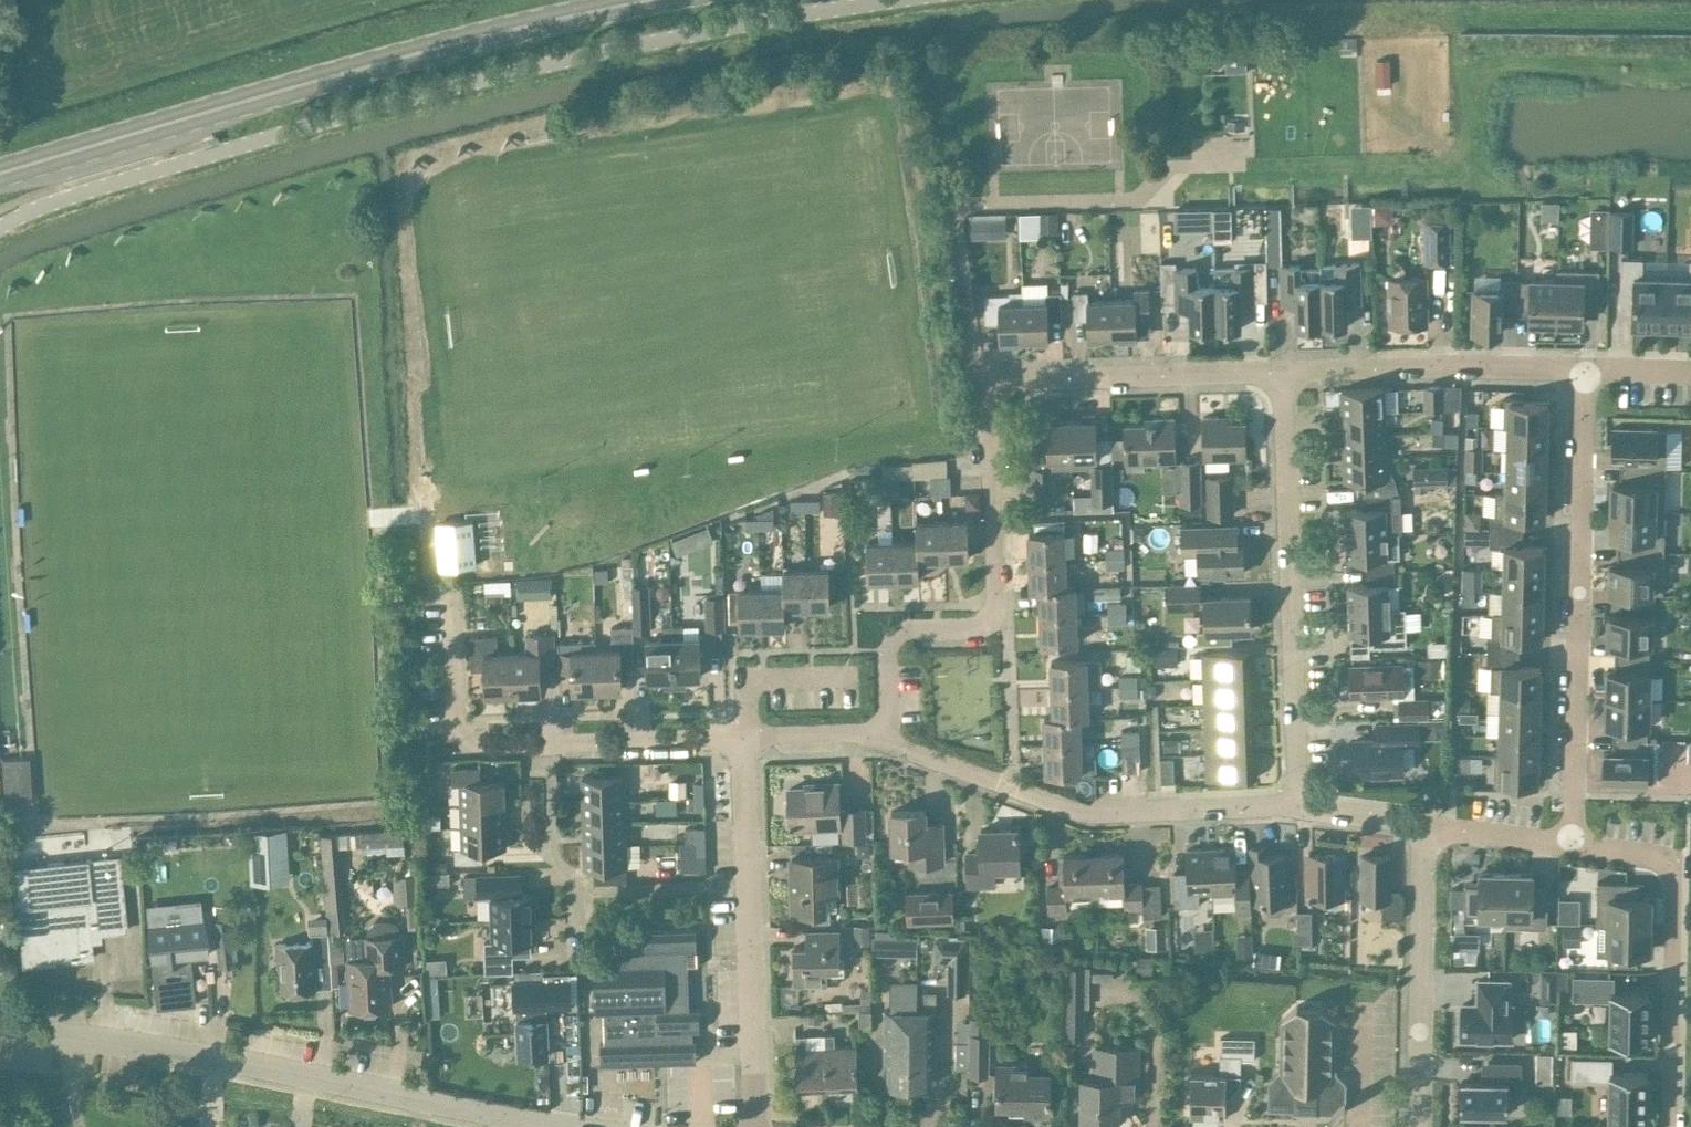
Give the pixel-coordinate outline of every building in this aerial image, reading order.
[(216,135),(202,140),(204,146),(218,141),(216,135)] [(1371,236),(1371,203),(1353,204),(1354,236),(1371,236)] [(1175,209),(1175,227),(1213,227),(1213,208),(1175,209)] [(1230,238),(1230,210),(1214,210),(1214,239),(1230,238)] [(1593,210),(1592,244),(1607,244),(1608,210),(1593,210)] [(1020,212),(1020,237),(1038,237),(1038,232),(1059,232),(1058,211),(1020,212)] [(1633,211),(1612,211),(1612,245),(1632,246),(1633,211)] [(1267,215),(1267,233),(1280,233),(1280,215),(1267,215)] [(990,236),(989,218),(970,219),(971,237),(990,236)] [(1423,219),(1424,262),(1451,261),(1450,219),(1423,219)] [(1643,258),(1622,258),(1620,309),(1634,310),(1633,324),(1651,325),(1651,329),(1665,330),(1666,277),(1642,276),(1643,258)] [(1690,260),(1690,277),(1666,277),(1665,330),(1679,330),(1679,325),(1690,326),(1690,260)] [(1267,261),(1253,261),(1253,265),(1254,300),(1267,300),(1267,261)] [(1176,262),(1161,262),(1162,302),(1176,302),(1176,278),(1176,267),(1176,262)] [(1320,263),(1320,278),(1321,326),(1327,326),(1327,328),(1342,328),(1342,326),(1348,326),(1347,297),(1362,296),(1361,262),(1320,263)] [(1321,326),(1320,278),(1300,278),(1300,263),(1281,264),(1282,298),(1296,298),(1297,327),(1302,327),(1302,329),(1317,329),(1317,326),(1321,326)] [(1253,265),(1215,265),(1215,283),(1216,329),(1241,328),(1241,301),(1254,301),(1254,300),(1253,265)] [(1176,267),(1176,278),(1176,302),(1176,303),(1190,303),(1190,329),(1216,329),(1215,283),(1197,284),(1196,267),(1176,267)] [(1557,269),(1558,279),(1556,322),(1582,323),(1582,310),(1597,311),(1599,270),(1558,269),(1557,269)] [(1430,293),(1427,293),(1427,277),(1389,278),(1390,324),(1428,323),(1427,305),(1431,305),(1430,293)] [(1517,279),(1516,308),(1531,309),(1530,321),(1556,322),(1558,279),(1532,278),(1532,280),(1517,279)] [(1516,308),(1517,279),(1501,279),(1501,289),(1474,289),(1473,331),(1501,332),(1502,308),(1516,308)] [(1133,298),(1113,299),(1114,336),(1124,336),(1124,342),(1137,342),(1136,335),(1137,335),(1137,319),(1151,319),(1150,287),(1133,288),(1133,298)] [(985,322),(999,322),(999,339),(1000,339),(1000,346),(1014,346),(1014,339),(1025,339),(1024,293),(1024,290),(1009,291),(1010,293),(985,294),(985,322)] [(1073,319),(1087,319),(1087,337),(1088,337),(1088,343),(1101,343),(1101,336),(1114,336),(1113,299),(1088,299),(1088,291),(1073,291),(1073,319)] [(1061,292),(1024,293),(1025,339),(1035,338),(1035,345),(1049,345),(1049,338),(1048,320),(1062,320),(1061,292)] [(1424,385),(1424,409),(1444,409),(1444,385),(1424,385)] [(1342,389),(1343,412),(1385,411),(1384,387),(1342,389)] [(1524,401),(1525,398),(1505,398),(1504,426),(1508,426),(1548,427),(1548,403),(1551,403),(1551,402),(1524,401)] [(1385,411),(1343,412),(1343,435),(1386,433),(1385,411)] [(1082,420),(1071,421),(1073,467),(1091,467),(1091,463),(1095,463),(1097,463),(1095,414),(1082,415),(1082,420)] [(1059,415),(1046,416),(1047,434),(1048,467),(1051,467),(1053,467),(1053,468),(1073,467),(1071,421),(1060,421),(1059,415)] [(1202,417),(1203,458),(1246,457),(1246,421),(1218,422),(1218,416),(1202,417)] [(1125,424),(1126,462),(1176,460),(1175,417),(1155,418),(1155,423),(1125,424)] [(1432,417),(1431,432),(1443,432),(1444,418),(1432,417)] [(1548,427),(1508,426),(1508,439),(1508,448),(1547,448),(1548,427)] [(1626,455),(1625,469),(1667,470),(1665,470),(1667,429),(1664,428),(1614,427),(1613,454),(1626,455)] [(1386,433),(1343,435),(1344,457),(1387,456),(1386,433)] [(1032,435),(1033,467),(1034,467),(1034,480),(1035,497),(1035,498),(1052,497),(1054,497),(1053,469),(1053,468),(1053,467),(1051,467),(1048,467),(1047,434),(1032,435)] [(1483,447),(1466,447),(1466,468),(1483,468),(1483,447)] [(1549,450),(1549,448),(1547,448),(1508,448),(1507,470),(1546,471),(1547,450),(1549,450)] [(1387,456),(1344,457),(1345,481),(1387,479),(1387,456)] [(1201,460),(1179,460),(1180,490),(1180,503),(1202,503),(1201,460)] [(1095,463),(1091,463),(1091,467),(1092,503),(1094,503),(1114,502),(1113,463),(1097,463),(1095,463)] [(1447,466),(1414,467),(1414,482),(1447,482),(1447,466)] [(1456,466),(1447,466),(1447,482),(1456,482),(1456,466)] [(1667,470),(1625,469),(1625,484),(1612,483),(1612,509),(1666,511),(1667,470)] [(1546,471),(1507,470),(1507,492),(1546,493),(1546,471)] [(1235,514),(1234,474),(1206,474),(1207,515),(1235,514)] [(951,475),(940,476),(941,485),(941,494),(951,494),(951,475)] [(900,476),(889,477),(890,486),(891,495),(901,495),(900,476)] [(941,494),(941,485),(940,476),(930,476),(931,495),(941,494)] [(891,495),(890,486),(889,477),(879,477),(880,496),(891,495)] [(1491,516),(1491,530),(1501,531),(1502,516),(1545,517),(1546,495),(1548,495),(1548,493),(1546,493),(1507,492),(1496,492),(1495,516),(1491,516)] [(1364,508),(1346,508),(1347,533),(1398,531),(1401,531),(1400,494),(1364,495),(1364,508)] [(805,511),(805,499),(791,499),(791,511),(805,511)] [(820,499),(805,499),(805,511),(820,510),(820,499)] [(1664,551),(1666,511),(1612,509),(1611,535),(1624,536),(1623,550),(1624,550),(1664,551)] [(759,527),(758,515),(745,516),(745,527),(759,527)] [(773,515),(758,515),(759,527),(774,527),(773,515)] [(1064,517),(1035,518),(1036,531),(1065,530),(1064,517)] [(916,520),(916,540),(917,540),(918,559),(920,559),(945,558),(943,519),(916,520)] [(968,519),(943,519),(945,558),(970,557),(968,519)] [(709,525),(672,539),(677,552),(714,538),(709,525)] [(1182,553),(1198,553),(1199,574),(1244,572),(1243,540),(1224,540),(1224,537),(1214,538),(1214,525),(1181,526),(1182,553)] [(1029,531),(1030,560),(1066,559),(1065,530),(1036,531),(1029,531)] [(1491,530),(1464,530),(1464,544),(1490,545),(1491,530)] [(1501,547),(1501,531),(1491,530),(1490,545),(1490,546),(1501,547)] [(1398,531),(1347,533),(1348,559),(1366,558),(1366,569),(1395,569),(1394,555),(1398,555),(1398,531)] [(916,540),(893,541),(894,579),(920,578),(920,559),(918,559),(917,540),(916,540)] [(894,579),(893,541),(866,542),(868,580),(894,579)] [(1505,545),(1504,568),(1544,570),(1544,548),(1547,548),(1547,546),(1505,545)] [(1106,546),(1106,557),(1125,557),(1124,546),(1106,546)] [(1664,551),(1624,550),(1623,550),(1623,565),(1610,564),(1610,591),(1663,592),(1664,551)] [(1125,557),(1106,557),(1107,568),(1125,568),(1125,557)] [(1066,559),(1030,560),(1031,588),(1040,588),(1040,587),(1067,586),(1067,585),(1066,559)] [(609,580),(609,567),(595,567),(595,581),(609,580)] [(783,569),(783,587),(784,587),(785,607),(786,607),(807,606),(806,568),(783,569)] [(830,568),(806,568),(807,606),(831,606),(830,568)] [(1543,592),(1544,570),(1504,568),(1503,591),(1546,592),(1543,592)] [(1349,584),(1350,607),(1389,606),(1388,585),(1395,585),(1395,569),(1366,569),(1367,584),(1349,584)] [(518,597),(553,595),(552,578),(517,579),(518,597)] [(506,579),(485,580),(485,592),(507,591),(506,579)] [(1166,607),(1202,606),(1202,582),(1165,583),(1166,607)] [(1040,587),(1040,588),(1041,615),(1077,614),(1076,585),(1067,585),(1067,586),(1040,587)] [(783,587),(762,588),(763,626),(786,626),(786,607),(785,607),(784,587),(783,587)] [(763,626),(762,588),(738,588),(739,627),(763,626)] [(1475,590),(1462,589),(1462,604),(1474,604),(1475,590)] [(1503,591),(1503,612),(1492,612),(1492,613),(1543,615),(1543,593),(1546,593),(1546,592),(1503,591)] [(705,596),(706,625),(706,629),(726,628),(725,595),(705,596)] [(1198,631),(1198,642),(1232,642),(1232,630),(1251,629),(1250,595),(1205,597),(1206,631),(1198,631)] [(650,597),(633,598),(634,625),(634,632),(652,631),(650,597)] [(1108,601),(1108,613),(1127,612),(1126,601),(1108,601)] [(1370,647),(1407,645),(1406,609),(1389,609),(1389,606),(1350,607),(1351,634),(1369,633),(1370,647)] [(1422,626),(1421,609),(1407,609),(1407,626),(1422,626)] [(667,619),(662,620),(663,625),(674,624),(673,611),(667,612),(667,619)] [(1127,612),(1108,613),(1108,624),(1127,623),(1127,612)] [(1543,615),(1492,613),(1491,636),(1486,636),(1486,651),(1498,651),(1498,637),(1544,638),(1544,637),(1542,637),(1542,618),(1543,615)] [(1077,614),(1041,615),(1042,643),(1078,642),(1077,614)] [(1609,615),(1609,616),(1608,642),(1621,643),(1620,658),(1649,659),(1650,643),(1651,643),(1652,617),(1609,615)] [(648,677),(662,677),(664,689),(676,689),(674,624),(663,625),(663,638),(647,639),(648,677)] [(684,624),(679,624),(674,624),(676,689),(687,689),(687,676),(702,675),(701,637),(684,637),(684,624)] [(622,668),(631,667),(635,667),(634,632),(634,625),(611,626),(612,648),(597,649),(599,688),(622,688),(622,668)] [(527,650),(513,651),(515,692),(541,691),(540,664),(555,663),(554,632),(526,634),(527,650)] [(472,669),(485,668),(486,694),(515,692),(513,651),(498,651),(498,634),(470,635),(472,669)] [(559,671),(573,670),(574,689),(599,688),(597,649),(581,649),(580,640),(558,641),(559,671)] [(1252,650),(1202,652),(1203,678),(1253,676),(1252,650)] [(1541,690),(1541,667),(1497,666),(1498,651),(1486,651),(1485,665),(1490,666),(1489,689),(1501,689),(1543,690),(1541,690)] [(1649,672),(1649,659),(1620,658),(1620,671),(1607,671),(1607,698),(1650,699),(1650,672),(1649,672)] [(1051,660),(1052,688),(1088,687),(1087,659),(1051,660)] [(1119,675),(1120,686),(1145,685),(1145,665),(1137,666),(1137,674),(1119,675)] [(1394,665),(1353,667),(1354,693),(1395,692),(1394,665)] [(1253,676),(1203,678),(1204,703),(1254,701),(1253,676)] [(1145,685),(1120,686),(1120,697),(1138,696),(1138,695),(1146,695),(1145,685)] [(1088,687),(1052,688),(1053,715),(1053,716),(1080,715),(1080,716),(1089,716),(1088,687)] [(1543,690),(1501,689),(1501,690),(1501,712),(1540,713),(1541,691),(1543,691),(1543,690)] [(1430,696),(1399,696),(1399,717),(1430,717),(1430,696)] [(1649,724),(1650,699),(1607,698),(1606,723),(1619,723),(1618,739),(1647,740),(1648,724),(1649,724)] [(1254,701),(1204,703),(1205,728),(1255,726),(1254,701)] [(1540,713),(1501,712),(1500,734),(1542,736),(1542,735),(1539,735),(1540,713)] [(1044,716),(1045,745),(1081,743),(1080,716),(1080,715),(1053,716),(1053,715),(1044,716)] [(1424,721),(1379,722),(1380,737),(1351,738),(1352,774),(1405,773),(1405,743),(1423,744),(1424,721)] [(1255,726),(1205,728),(1206,753),(1256,752),(1255,726)] [(1121,730),(1122,742),(1140,741),(1140,729),(1121,730)] [(1500,734),(1499,756),(1539,757),(1539,736),(1542,736),(1500,734)] [(1647,753),(1647,740),(1618,739),(1618,752),(1605,752),(1604,780),(1646,781),(1647,753)] [(1140,741),(1122,742),(1123,772),(1141,771),(1140,741)] [(1081,743),(1045,745),(1046,773),(1082,772),(1082,771),(1097,770),(1096,757),(1082,757),(1081,743)] [(1256,752),(1206,753),(1207,780),(1257,778),(1256,752)] [(29,756),(2,759),(5,802),(32,800),(29,756)] [(1540,783),(1540,782),(1538,781),(1539,757),(1499,756),(1495,756),(1494,785),(1514,785),(1514,782),(1540,783)] [(1175,781),(1174,757),(1161,758),(1162,782),(1175,781)] [(582,764),(583,776),(582,776),(583,799),(625,798),(624,775),(605,775),(604,763),(582,764)] [(453,781),(460,781),(461,803),(505,801),(504,779),(481,780),(481,767),(453,768),(453,781)] [(695,796),(697,796),(702,796),(705,795),(704,781),(695,781),(695,796)] [(790,827),(840,825),(839,782),(806,784),(806,787),(789,788),(790,827)] [(702,796),(697,796),(695,796),(695,810),(705,809),(705,795),(702,796)] [(625,798),(583,799),(584,822),(626,821),(625,798)] [(505,801),(461,803),(462,826),(506,824),(505,801)] [(843,807),(843,829),(843,840),(867,840),(866,806),(843,807)] [(926,823),(926,809),(891,810),(893,849),(910,848),(911,865),(944,863),(942,822),(926,823)] [(441,813),(427,814),(428,827),(442,827),(441,813)] [(626,821),(584,822),(584,844),(627,843),(626,821)] [(506,824),(462,826),(462,847),(456,848),(456,861),(484,860),(483,848),(506,848),(506,824)] [(696,841),(706,841),(706,826),(696,827),(696,841)] [(361,831),(348,832),(349,845),(349,846),(362,845),(362,851),(379,850),(390,850),(390,851),(405,850),(405,843),(404,828),(404,827),(361,830),(361,831)] [(1020,868),(1019,828),(980,829),(981,852),(967,852),(968,886),(995,885),(994,869),(1020,868)] [(337,833),(321,834),(327,911),(329,931),(344,930),(342,909),(343,909),(338,846),(337,833)] [(253,836),(252,836),(255,880),(276,879),(275,853),(288,852),(288,834),(253,836)] [(706,841),(696,841),(681,841),(681,855),(697,855),(707,854),(706,841)] [(627,843),(584,844),(585,868),(627,866),(627,843)] [(1251,869),(1247,869),(1248,912),(1252,912),(1251,903),(1265,902),(1266,909),(1271,913),(1282,912),(1286,907),(1286,901),(1290,901),(1288,853),(1267,854),(1266,846),(1250,846),(1251,869)] [(1236,847),(1209,848),(1210,891),(1236,890),(1237,913),(1248,912),(1247,869),(1237,870),(1236,847)] [(1209,848),(1186,849),(1187,871),(1173,872),(1174,906),(1200,905),(1199,891),(1210,891),(1209,848)] [(1124,852),(1099,852),(1091,853),(1092,893),(1124,892),(1124,910),(1143,909),(1142,881),(1125,882),(1124,852)] [(1064,854),(1065,885),(1047,885),(1048,914),(1068,913),(1066,894),(1092,893),(1091,853),(1064,854)] [(1344,897),(1343,853),(1308,853),(1309,897),(1344,897)] [(1362,899),(1382,899),(1382,918),(1401,918),(1402,891),(1390,891),(1390,855),(1363,855),(1362,899)] [(92,957),(89,933),(127,929),(118,856),(14,867),(23,964),(92,957)] [(793,911),(812,911),(813,923),(831,923),(831,910),(826,910),(825,892),(838,892),(837,856),(791,858),(793,911)] [(491,897),(492,920),(536,917),(535,894),(523,894),(522,872),(477,873),(477,897),(491,897)] [(1505,916),(1507,873),(1481,872),(1481,885),(1465,885),(1465,914),(1480,914),(1480,915),(1505,916)] [(392,874),(396,902),(408,900),(405,873),(392,874)] [(1533,873),(1507,873),(1505,916),(1505,927),(1547,927),(1548,886),(1533,886),(1533,873)] [(1598,881),(1598,882),(1597,923),(1607,923),(1650,924),(1651,898),(1638,898),(1638,882),(1599,881),(1598,881)] [(954,889),(907,890),(908,922),(955,921),(954,889)] [(1559,896),(1558,920),(1580,921),(1581,896),(1559,896)] [(1312,911),(1298,911),(1298,942),(1312,942),(1312,911)] [(234,966),(229,917),(213,918),(218,967),(234,966)] [(536,917),(492,920),(492,940),(485,941),(486,969),(514,969),(513,942),(536,941),(536,917)] [(203,918),(148,924),(156,1007),(195,1003),(190,957),(206,955),(203,918)] [(348,938),(349,959),(352,1008),(391,1005),(389,966),(405,965),(403,934),(400,935),(399,925),(394,922),(388,920),(378,921),(374,923),(369,927),(369,937),(348,938)] [(1607,923),(1607,924),(1607,949),(1608,949),(1608,964),(1637,965),(1637,949),(1650,950),(1650,924),(1607,923)] [(1064,942),(1063,925),(1041,926),(1042,943),(1064,942)] [(697,927),(645,929),(616,930),(617,953),(621,953),(622,964),(593,965),(595,1013),(604,1013),(605,1041),(600,1041),(601,1064),(697,1061),(697,1038),(694,1038),(694,1030),(701,1030),(700,1007),(690,1007),(688,951),(698,950),(697,927)] [(839,929),(807,930),(808,945),(795,945),(795,983),(840,982),(839,929)] [(330,944),(330,939),(329,931),(311,933),(312,940),(278,942),(279,958),(282,958),(284,990),(316,988),(315,965),(331,964),(331,960),(330,944)] [(876,931),(875,953),(918,954),(919,932),(876,931)] [(967,937),(935,937),(935,958),(948,958),(948,993),(967,993),(967,937)] [(343,944),(330,944),(331,960),(344,960),(343,944)] [(1252,959),(1252,947),(1242,948),(1237,952),(1238,960),(1252,959)] [(1280,965),(1281,951),(1255,949),(1254,963),(1280,965)] [(1065,965),(1065,1004),(1065,1037),(1085,1037),(1085,1004),(1090,1004),(1090,965),(1084,965),(1084,955),(1069,955),(1069,965),(1065,965)] [(1556,968),(1540,969),(1540,1001),(1556,1001),(1556,968)] [(1615,985),(1636,986),(1637,972),(1616,971),(1615,985)] [(1614,977),(1574,976),(1573,998),(1612,999),(1611,1039),(1626,1039),(1626,1044),(1643,1044),(1643,1040),(1648,1040),(1649,991),(1613,990),(1614,977)] [(892,979),(892,1011),(886,1011),(886,1065),(889,1065),(889,1085),(910,1085),(910,1046),(915,1046),(915,1041),(918,1041),(918,1011),(918,979),(892,979)] [(1509,1004),(1509,981),(1509,980),(1479,979),(1478,1003),(1463,1003),(1463,1038),(1511,1039),(1512,1004),(1509,1004)] [(519,1056),(549,1054),(547,1007),(546,981),(515,982),(516,1008),(517,1008),(519,1056)] [(1268,1109),(1294,1109),(1329,1110),(1329,1111),(1347,1111),(1347,1099),(1346,1099),(1347,1082),(1336,1071),(1337,1022),(1321,1005),(1297,1005),(1281,1020),(1280,1070),(1269,1080),(1268,1109)] [(910,1046),(910,1085),(932,1085),(932,1064),(936,1064),(936,1011),(918,1011),(918,1041),(915,1041),(915,1046),(910,1046)] [(971,1032),(969,1032),(969,1043),(968,1067),(968,1075),(990,1076),(990,1033),(985,1033),(985,1016),(971,1016),(971,1032)] [(825,1034),(826,1047),(827,1047),(828,1089),(858,1087),(857,1045),(835,1046),(834,1034),(825,1034)] [(796,1035),(797,1048),(796,1048),(798,1090),(828,1089),(827,1047),(826,1047),(807,1047),(806,1035),(796,1035)] [(1221,1037),(1220,1073),(1191,1073),(1190,1116),(1226,1117),(1226,1097),(1241,1084),(1241,1059),(1255,1059),(1255,1037),(1221,1037)] [(968,1067),(969,1043),(957,1043),(956,1066),(968,1067)] [(1095,1077),(1082,1077),(1082,1124),(1119,1124),(1120,1094),(1138,1094),(1138,1047),(1095,1046),(1095,1077)] [(1553,1050),(1537,1050),(1536,1081),(1553,1081),(1553,1050)] [(1612,1058),(1572,1057),(1572,1079),(1610,1080),(1609,1120),(1627,1120),(1627,1122),(1630,1125),(1640,1125),(1643,1123),(1643,1120),(1647,1120),(1648,1072),(1612,1071),(1612,1058)] [(1521,1093),(1522,1062),(1489,1061),(1488,1081),(1462,1080),(1461,1111),(1485,1112),(1485,1117),(1503,1117),(1503,1112),(1508,1112),(1508,1093),(1521,1093)] [(1050,1117),(1051,1072),(1029,1072),(1029,1064),(998,1064),(997,1105),(1025,1105),(1025,1117),(1050,1117)]
